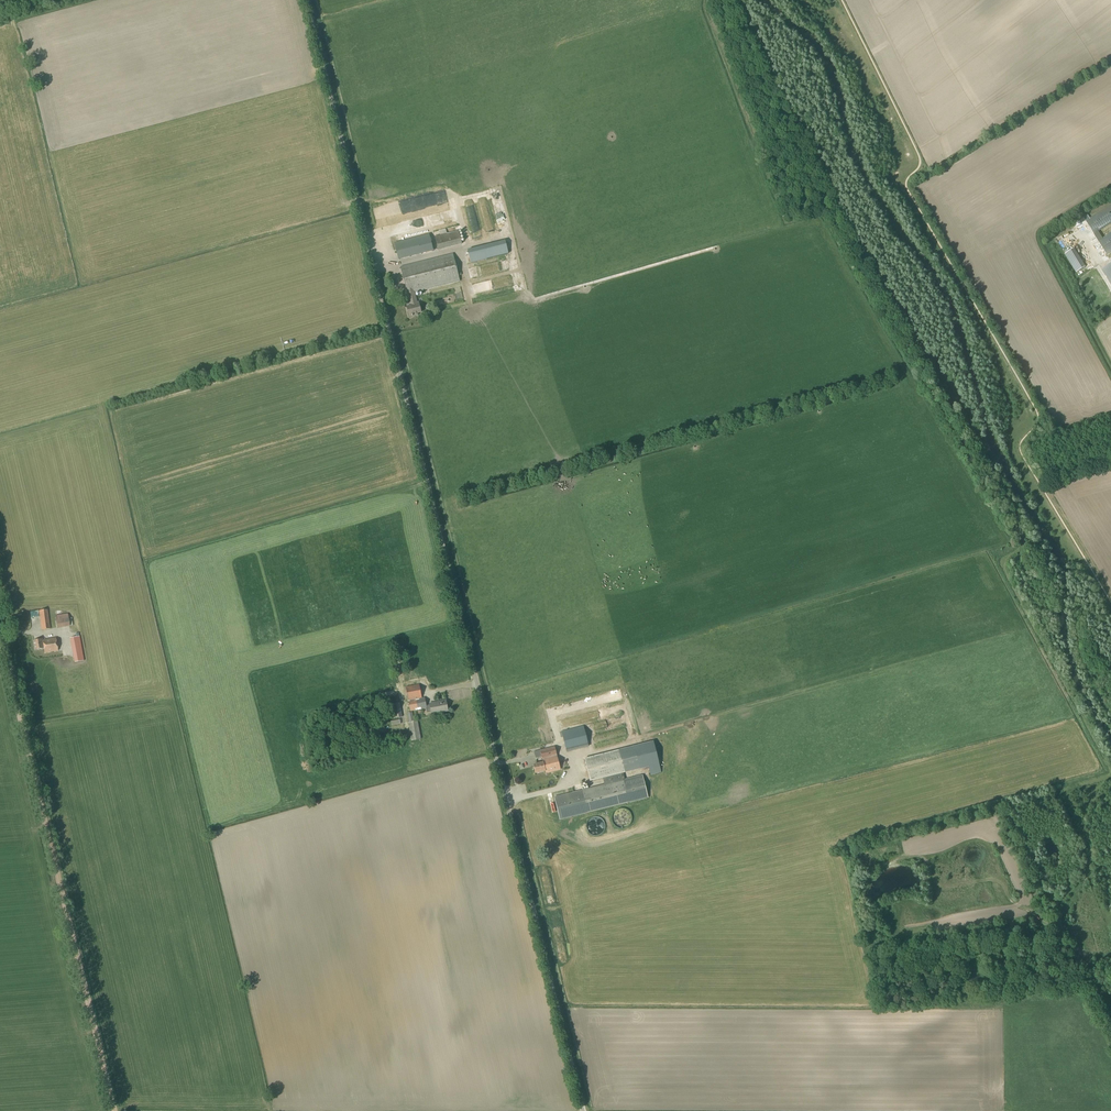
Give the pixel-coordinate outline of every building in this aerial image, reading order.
[(1086,221),(1094,234),(1110,223),(1110,206),(1086,221)] [(1072,242),(1070,238),(1078,234),(1076,230),(1062,237),(1066,246),(1072,242)] [(438,250),(462,244),(458,231),(435,237),(438,250)] [(1098,241),(1106,254),(1110,251),(1110,233),(1098,241)] [(1070,255),(1076,269),(1085,265),(1076,245),(1067,249),(1070,255)] [(411,303),(412,304),(412,306),(407,307),(409,317),(418,315),(417,312),(421,312),(419,303),(417,303),(415,293),(460,281),(453,254),(401,267),(407,294),(408,294),(410,303),(411,303)] [(42,630),(50,629),(47,610),(39,611),(42,630)] [(69,626),(68,618),(68,614),(56,616),(57,628),(69,626)] [(74,662),(84,661),(79,636),(70,638),(74,662)] [(44,653),(58,651),(56,638),(42,641),(42,639),(41,639),(41,643),(43,643),(44,653)] [(42,649),(41,643),(41,639),(33,641),(35,650),(42,649)] [(430,704),(430,705),(426,706),(424,698),(422,698),(419,685),(405,687),(410,711),(426,708),(427,713),(431,712),(431,714),(448,711),(446,701),(430,704)] [(392,719),(402,717),(400,703),(390,705),(392,719)] [(412,741),(420,739),(417,721),(408,722),(412,741)] [(375,738),(387,731),(383,726),(372,733),(375,738)] [(567,752),(588,747),(583,726),(561,732),(565,748),(567,752)] [(645,743),(649,764),(658,762),(655,742),(645,743)] [(546,774),(560,771),(554,747),(540,751),(543,762),(533,765),(535,774),(545,771),(546,774)] [(625,780),(623,773),(640,768),(634,747),(585,759),(590,781),(602,778),(604,786),(582,791),(555,798),(560,819),(587,812),(648,797),(642,776),(625,780)] [(605,826),(605,824),(604,822),(603,821),(602,819),(601,818),(599,817),(596,817),(595,817),(593,817),(591,818),(590,819),(588,821),(587,822),(587,824),(587,826),(587,828),(587,829),(588,831),(589,832),(590,833),(591,834),(593,835),(595,835),(597,835),(599,834),(601,834),(602,833),(603,831),(604,830),(605,828),(605,826)]
